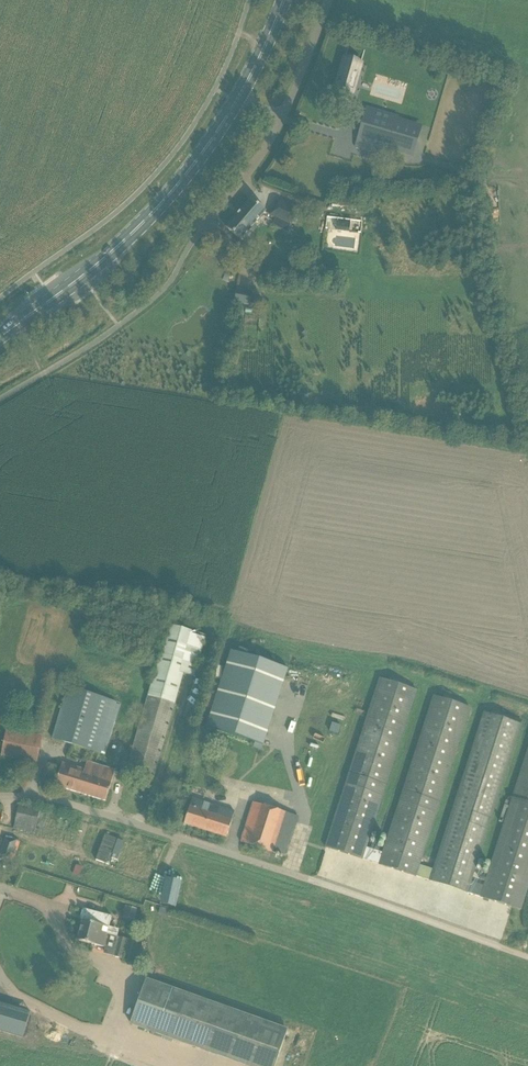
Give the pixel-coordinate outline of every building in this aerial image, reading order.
[(348,53),(337,87),(345,90),(344,92),(353,95),(364,59),(348,53)] [(364,115),(355,147),(387,156),(390,145),(414,152),(420,131),(364,115)] [(330,175),(336,157),(349,162),(352,153),(315,141),(306,166),(330,175)] [(269,215),(275,218),(271,226),(287,233),(299,209),(278,198),(269,215)] [(354,207),(354,199),(338,199),(337,207),(354,207)] [(264,212),(259,208),(259,207),(251,200),(226,228),(235,235),(240,240),(264,212)] [(349,233),(350,223),(337,221),(336,231),(349,233)] [(233,289),(231,302),(247,305),(250,292),(233,289)] [(152,784),(155,774),(184,673),(195,676),(206,636),(168,625),(148,695),(126,767),(117,764),(114,770),(86,762),(83,770),(62,764),(55,786),(105,801),(114,772),(152,784)] [(288,669),(231,651),(206,727),(263,746),(288,669)] [(417,691),(380,679),(325,848),(467,893),(470,882),(521,725),(483,713),(432,869),(420,865),(471,708),(433,696),(382,853),(366,848),(417,691)] [(52,739),(99,754),(104,755),(121,703),(68,686),(56,729),(52,739)] [(340,726),(332,723),(329,732),(338,734),(340,726)] [(36,763),(38,752),(41,737),(7,732),(4,745),(1,756),(36,763)] [(467,893),(520,910),(527,886),(527,749),(484,887),(470,882),(467,893)] [(226,838),(230,827),(234,812),(192,799),(187,814),(184,824),(226,838)] [(285,857),(288,846),(298,817),(254,802),(244,832),(241,843),(285,857)] [(34,834),(40,813),(18,807),(12,828),(34,834)] [(12,862),(19,840),(5,836),(0,853),(0,870),(9,873),(12,862)] [(159,879),(156,905),(173,907),(176,881),(159,879)] [(125,906),(124,913),(136,915),(137,909),(125,906)] [(83,921),(77,940),(88,944),(104,949),(103,954),(122,959),(128,940),(117,937),(101,933),(103,927),(108,928),(111,917),(83,909),(81,916),(84,917),(83,921)] [(145,981),(130,1023),(250,1065),(275,1065),(287,1031),(145,981)] [(0,1004),(0,1031),(23,1038),(30,1013),(0,1004)]
